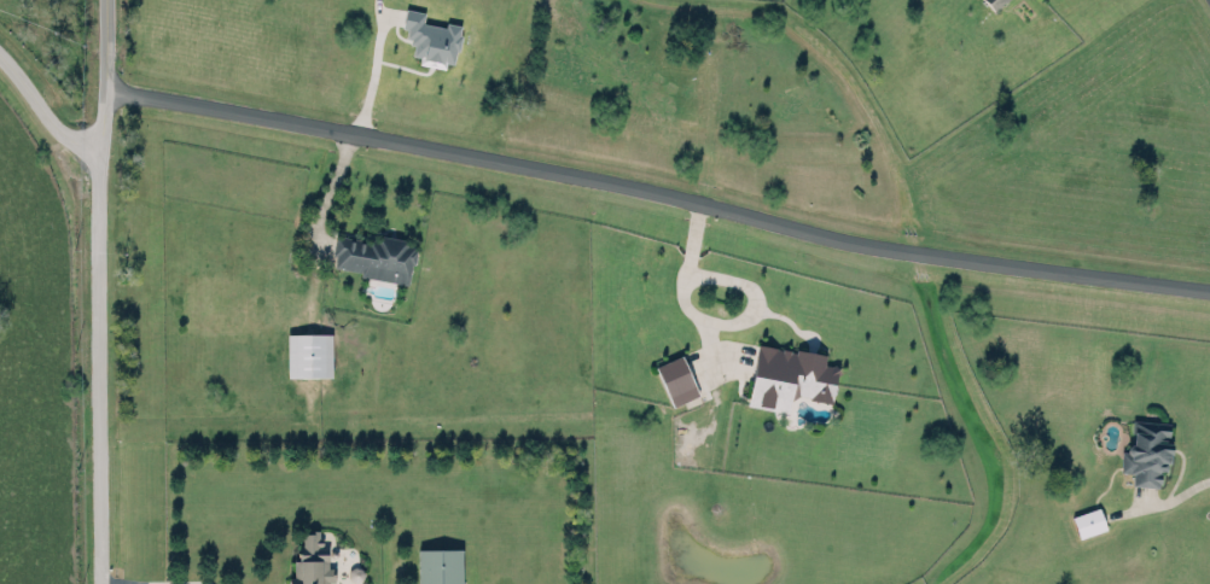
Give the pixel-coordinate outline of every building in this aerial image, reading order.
[(992,9),(1002,0),(985,0),(992,9)] [(444,23),(446,18),(460,21),(458,30),(461,31),(458,47),(455,46),(452,59),(444,58),(442,56),(442,58),(421,54),(423,52),(419,53),(412,51),(414,41),(408,40),(409,34),(405,34),(406,24),(401,23),(405,5),(424,8),(421,18),(444,23)] [(407,281),(411,261),(413,261),(415,246),(413,246),(413,243),(406,241),(407,235),(377,230),(376,235),(368,234),(367,236),(335,232),(331,251),(335,251),(333,263),(360,268),(359,273),(407,281)] [(286,376),(331,375),(330,331),(286,332),(286,376)] [(837,361),(831,399),(808,396),(808,392),(798,391),(787,398),(786,409),(745,402),(755,339),(792,345),(793,340),(827,346),(825,358),(837,361)] [(671,404),(697,393),(680,353),(654,364),(671,404)] [(1168,421),(1131,419),(1129,450),(1120,450),(1119,470),(1132,471),(1131,484),(1159,485),(1160,468),(1167,469),(1169,441),(1167,441),(1168,421)] [(1105,527),(1098,506),(1070,515),(1078,536),(1105,527)] [(328,579),(329,583),(288,583),(287,578),(293,574),(293,557),(297,556),(298,548),(301,545),(302,527),(319,527),(320,538),(324,538),(324,547),(328,547),(328,565),(335,566),(336,579),(328,579)] [(461,547),(417,547),(418,583),(461,583),(461,547)]
